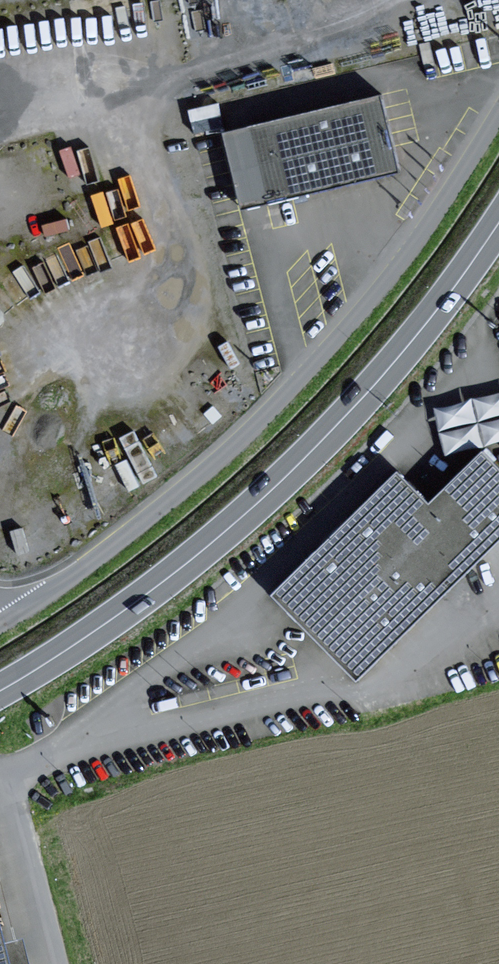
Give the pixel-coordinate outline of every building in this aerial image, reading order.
[(384,94),(235,130),(253,203),(401,167),(384,94)] [(445,450),(498,439),(498,390),(436,403),(445,450)] [(276,597),(360,683),(498,548),(498,464),(489,454),(435,506),(404,474),(276,597)] [(0,915),(0,963),(12,963),(0,915)]
